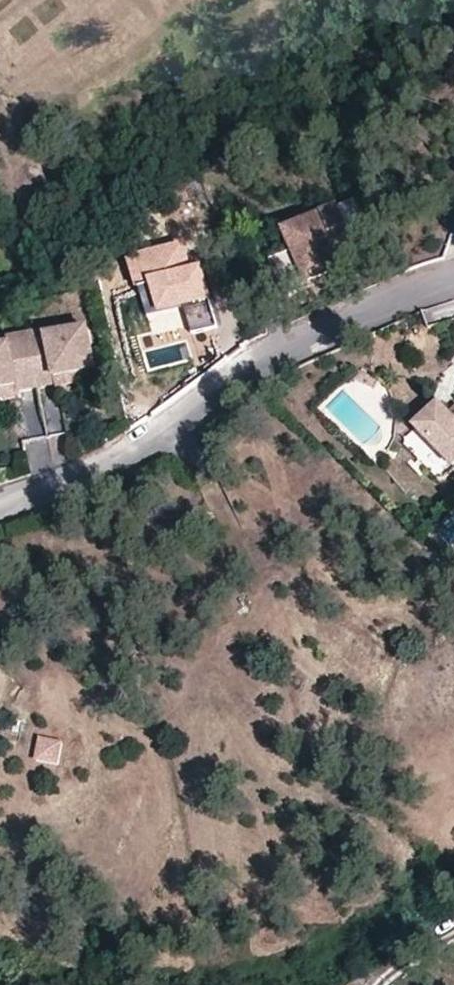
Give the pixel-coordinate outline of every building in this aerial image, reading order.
[(383,241),(366,199),(294,227),(302,247),(314,278),(338,269),(335,260),(383,241)] [(178,242),(128,255),(135,282),(149,278),(156,307),(205,294),(197,264),(184,267),(178,242)] [(302,247),(279,256),(293,293),(316,284),(314,278),(302,247)] [(55,332),(35,336),(45,387),(64,384),(63,378),(83,374),(104,370),(96,330),(56,338),(55,332)] [(35,336),(16,340),(17,345),(0,349),(0,391),(6,390),(25,386),(26,391),(27,391),(45,387),(35,336)] [(370,376),(359,372),(355,380),(366,385),(370,376)] [(83,374),(63,378),(64,384),(64,388),(85,383),(83,374)] [(379,380),(370,376),(366,385),(375,389),(379,380)] [(28,395),(27,391),(26,391),(25,386),(6,390),(8,399),(28,395)] [(450,412),(440,402),(417,425),(453,464),(453,417),(450,412)] [(63,742),(39,738),(35,762),(58,766),(63,742)]
